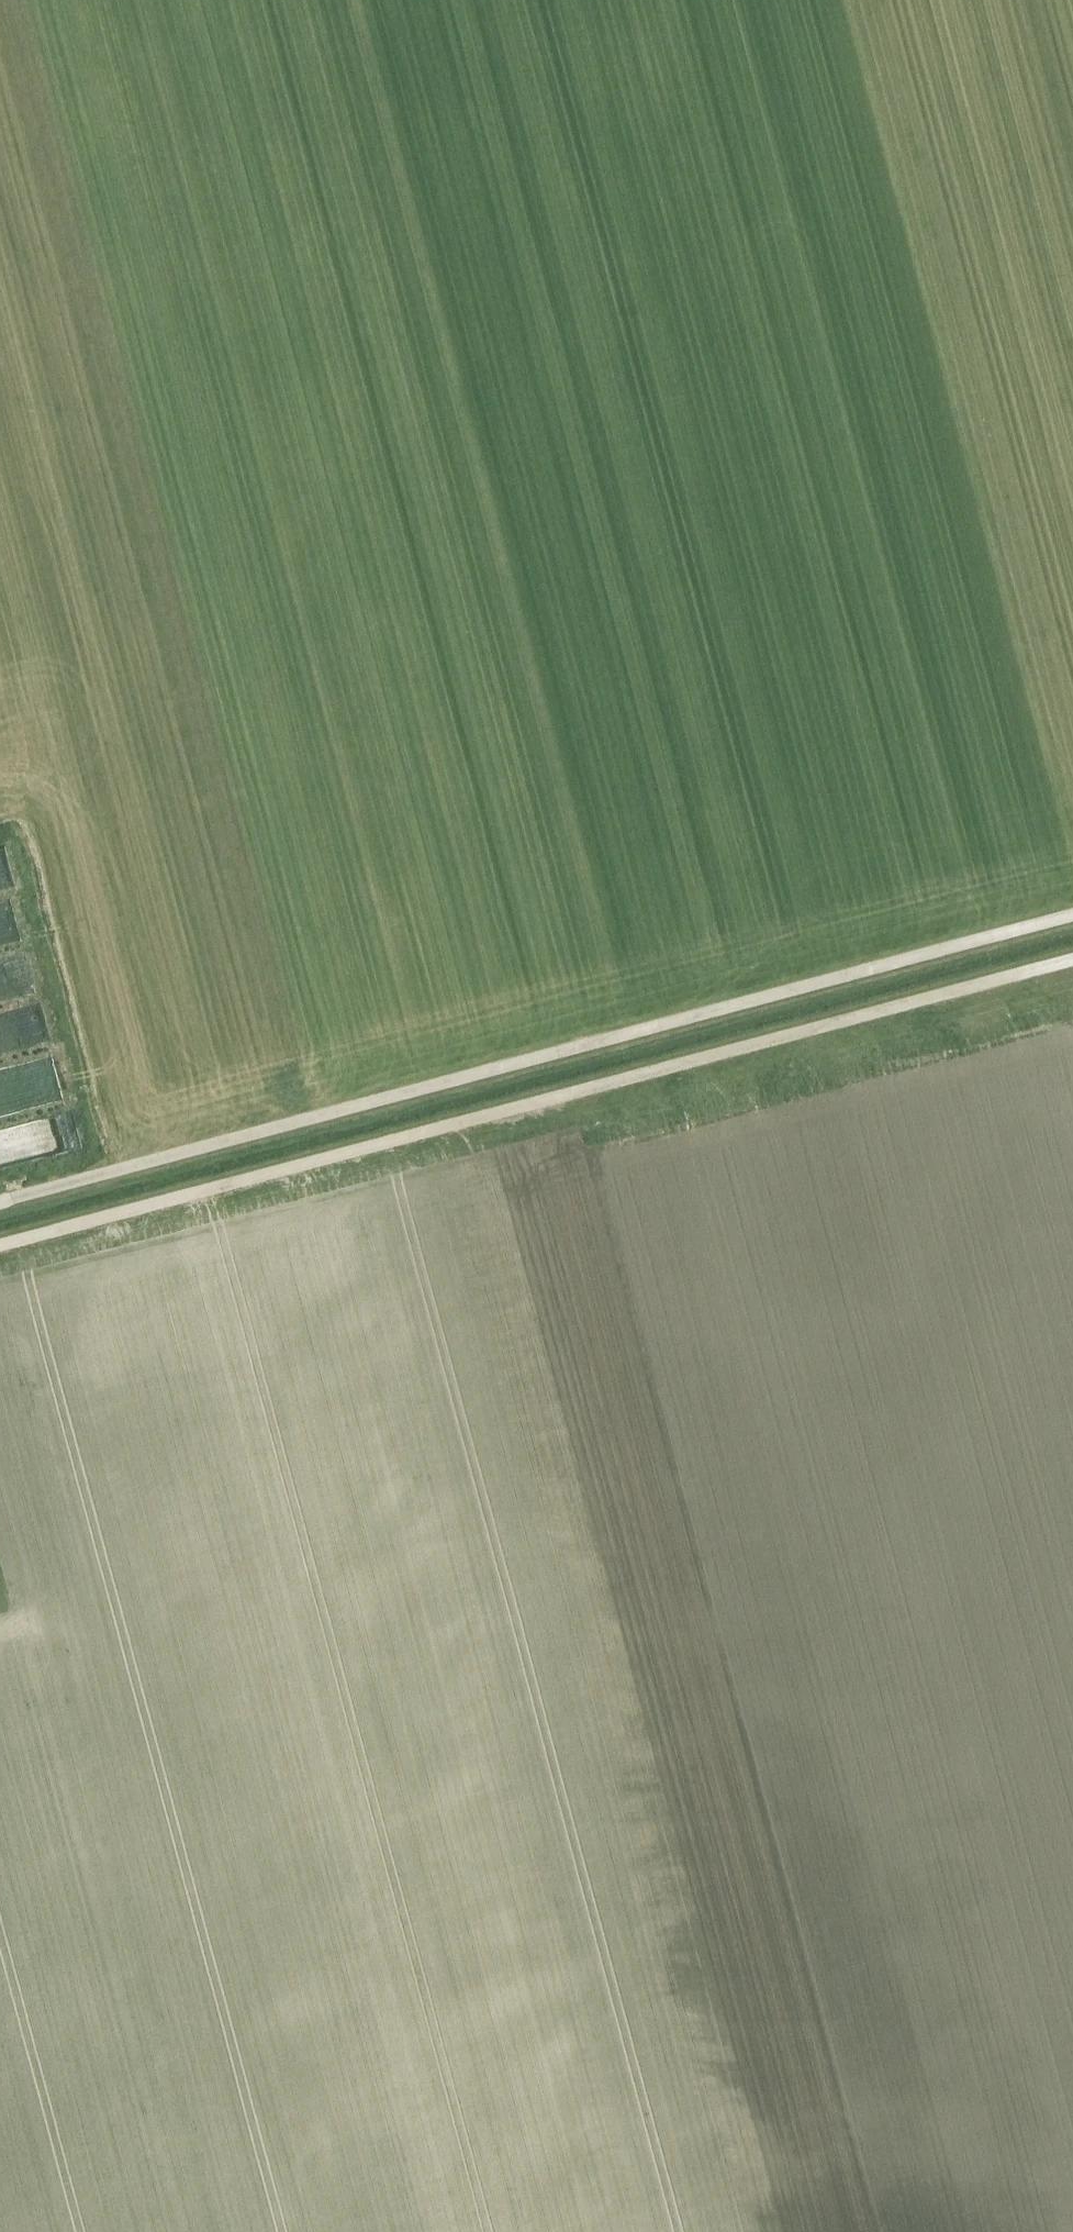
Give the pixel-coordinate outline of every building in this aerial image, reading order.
[(9,934),(3,907),(0,908),(0,936),(9,934)] [(47,1085),(39,1062),(0,1077),(0,1102),(47,1085)] [(63,1143),(57,1119),(0,1133),(0,1159),(63,1143)]
